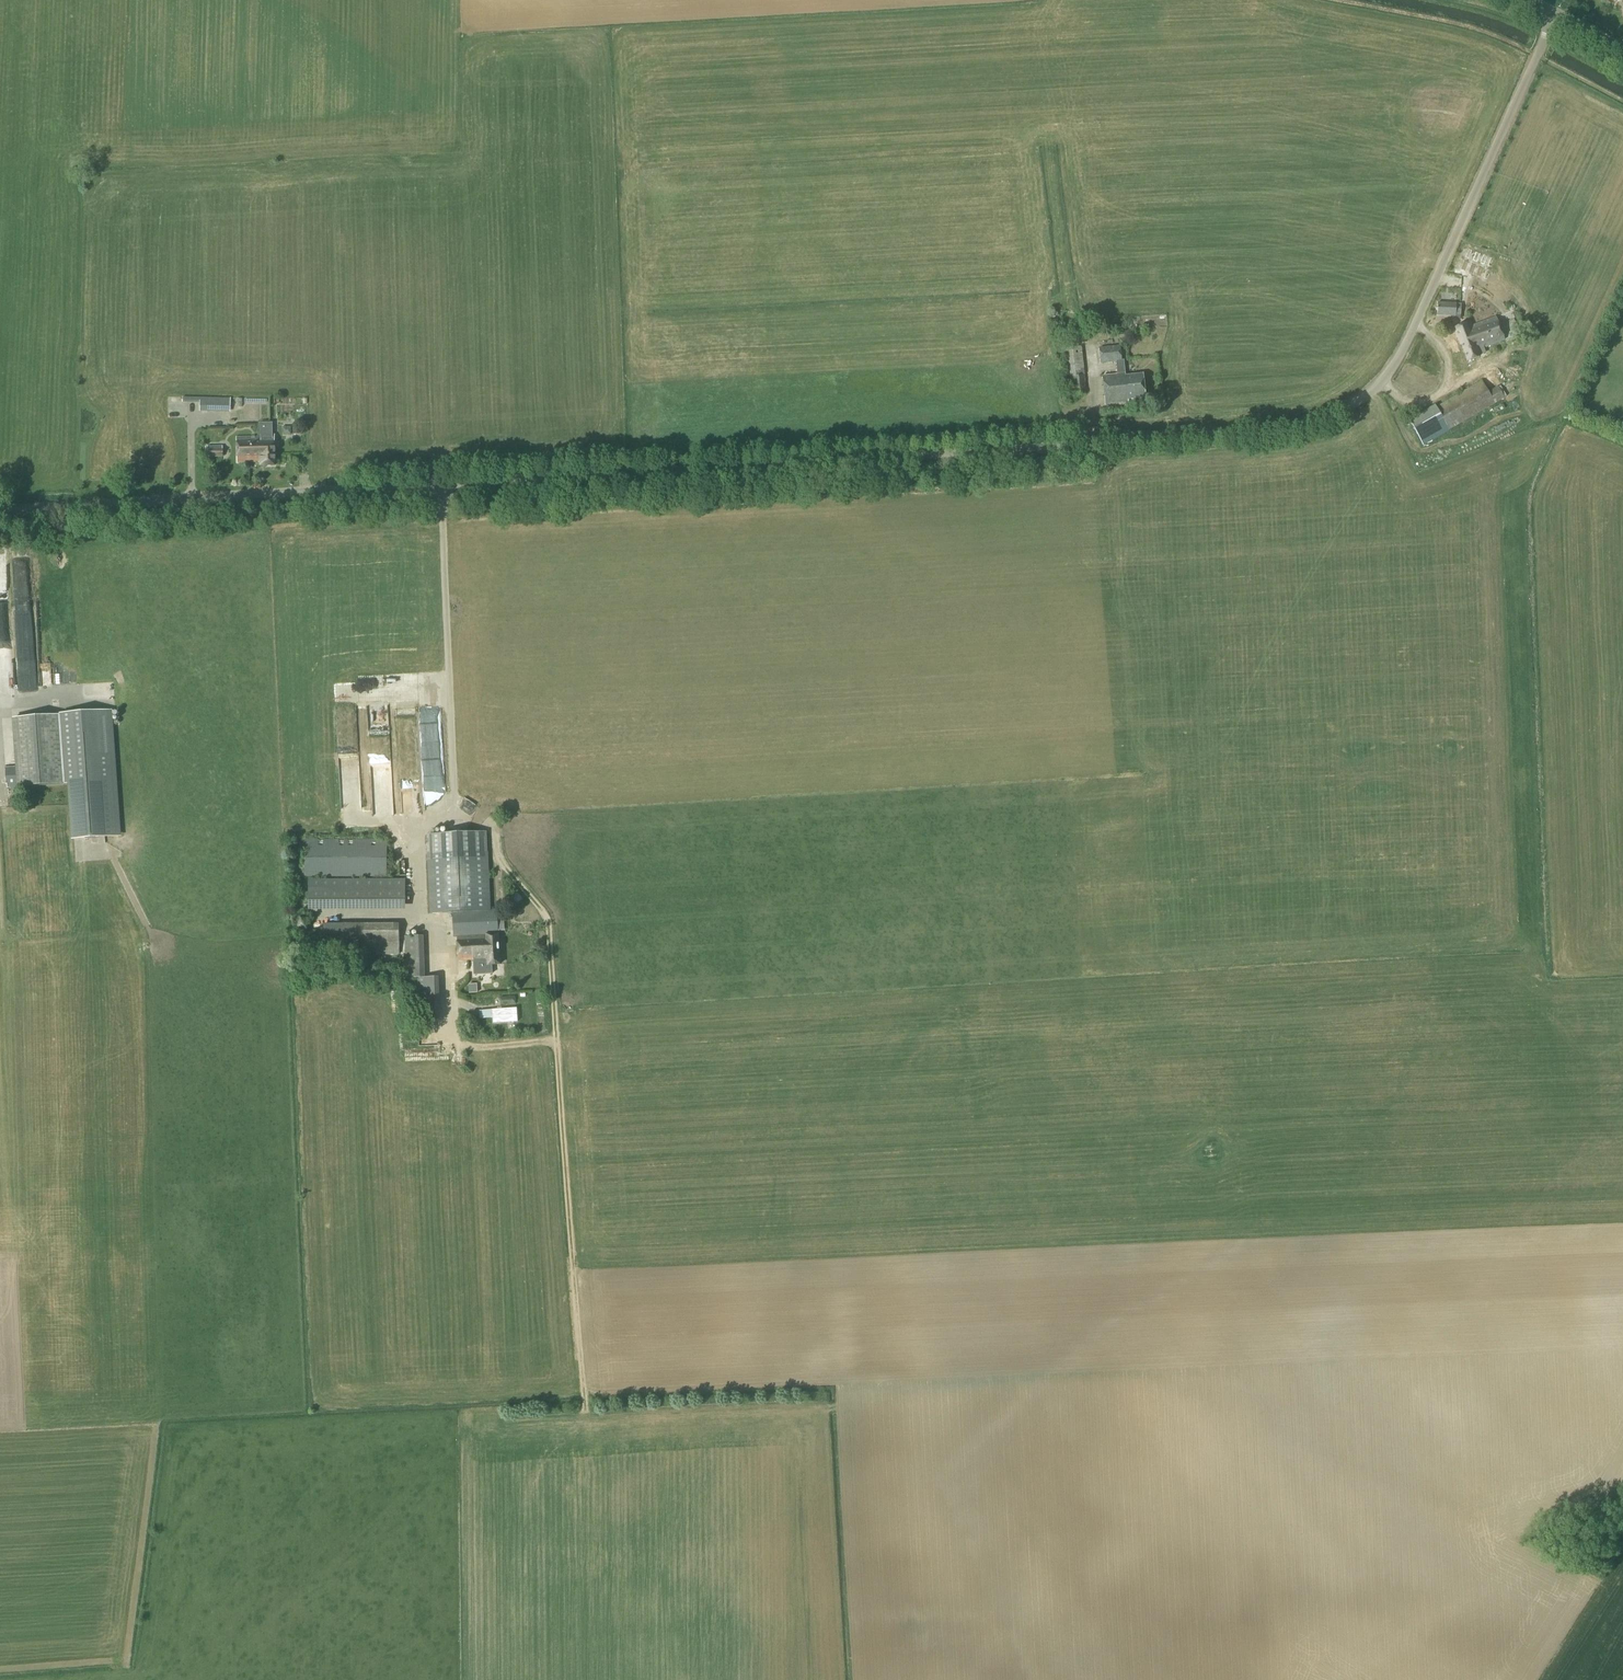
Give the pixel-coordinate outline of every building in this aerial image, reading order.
[(1455,317),(1455,304),(1438,303),(1437,316),(1455,317)] [(1504,341),(1495,317),(1471,326),(1470,323),(1456,329),(1467,361),(1479,356),(1477,351),(1504,341)] [(1086,395),(1081,347),(1060,349),(1063,379),(1068,378),(1070,396),(1086,395)] [(1121,361),(1120,347),(1099,349),(1100,364),(1116,362),(1117,375),(1102,377),(1105,405),(1127,402),(1127,400),(1145,399),(1142,375),(1125,377),(1123,361),(1121,361)] [(1488,392),(1481,380),(1436,407),(1435,405),(1408,421),(1424,447),(1504,399),(1497,387),(1488,392)] [(200,403),(200,412),(221,412),(221,411),(230,411),(230,398),(223,398),(200,397),(200,403)] [(259,437),(236,437),(237,462),(249,462),(260,462),(260,465),(275,465),(275,455),(274,435),(272,435),(272,423),(259,423),(259,437)] [(223,458),(223,449),(222,449),(222,447),(207,446),(207,458),(223,458)] [(12,597),(0,598),(0,646),(2,695),(15,694),(12,597)] [(121,836),(112,711),(67,714),(14,718),(18,767),(6,768),(7,788),(19,787),(19,788),(68,785),(72,840),(121,836)] [(408,736),(408,744),(421,744),(419,712),(401,713),(401,736),(408,736)] [(391,772),(396,772),(395,764),(374,765),(375,774),(381,774),(382,789),(391,789),(391,772)] [(390,801),(379,800),(379,822),(389,822),(390,801)] [(453,913),(488,911),(486,853),(484,853),(483,832),(429,835),(430,855),(428,855),(431,913),(432,913),(453,913)] [(304,876),(386,876),(385,840),(304,841),(304,876)] [(309,902),(405,901),(405,880),(309,880),(309,902)] [(473,961),(473,965),(474,974),(492,974),(492,964),(500,964),(498,934),(498,910),(488,911),(453,913),(454,938),(456,938),(457,961),(473,961)] [(399,924),(377,924),(378,955),(400,955),(399,924)] [(424,957),(423,936),(404,937),(405,958),(424,957)] [(477,984),(468,985),(469,994),(477,993),(477,984)] [(502,998),(500,999),(500,1005),(516,1004),(515,996),(501,997),(502,998)] [(517,1008),(492,1010),(493,1024),(518,1022),(517,1008)]
